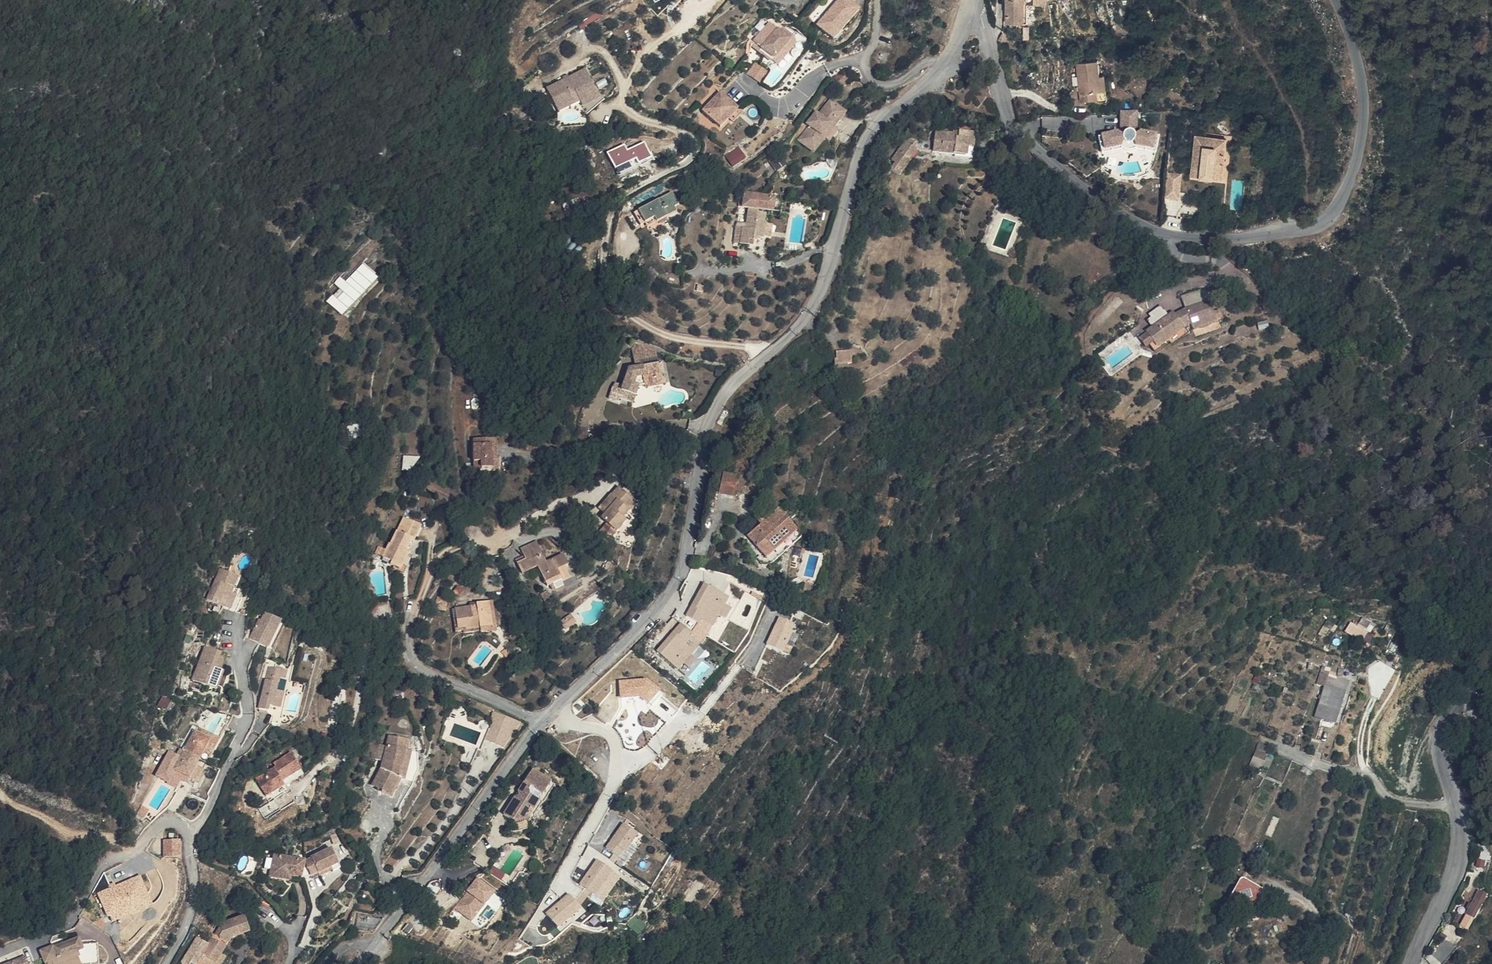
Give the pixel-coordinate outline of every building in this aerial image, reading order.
[(861,9),(851,0),(840,0),(819,25),(836,39),(861,9)] [(1008,21),(1025,22),(1025,4),(1045,5),(1045,0),(1008,0),(1008,21)] [(792,38),(779,27),(771,20),(755,38),(763,46),(776,58),(792,38)] [(798,43),(792,38),(776,58),(774,59),(779,64),(798,43)] [(763,46),(761,48),(774,59),(776,58),(763,46)] [(769,71),(757,61),(748,72),(761,82),(769,71)] [(1105,92),(1102,61),(1078,63),(1082,101),(1101,99),(1100,93),(1105,92)] [(576,73),(537,91),(545,109),(567,98),(570,105),(572,109),(589,101),(576,73)] [(722,92),(706,108),(722,125),(730,117),(739,109),(722,92)] [(567,98),(545,109),(548,115),(570,105),(567,98)] [(846,111),(831,99),(817,118),(814,115),(808,124),(810,125),(805,131),(821,144),(826,137),(835,126),(846,111)] [(589,101),(572,109),(576,119),(594,104),(589,101)] [(743,113),(739,109),(730,117),(735,122),(743,113)] [(1138,128),(1138,110),(1123,110),(1123,126),(1120,132),(1100,136),(1103,150),(1123,146),(1126,141),(1128,143),(1131,144),(1134,143),(1135,141),(1138,146),(1158,152),(1161,138),(1141,133),(1137,135),(1135,131),(1138,128)] [(840,129),(835,126),(826,137),(830,140),(840,129)] [(974,142),(976,132),(963,130),(963,134),(938,130),(934,152),(968,157),(970,142),(974,142)] [(821,144),(805,131),(799,146),(815,159),(821,144)] [(1228,138),(1199,134),(1193,175),(1223,179),(1228,138)] [(609,151),(615,167),(638,159),(640,164),(653,159),(647,141),(628,148),(626,144),(609,151)] [(907,141),(894,159),(896,160),(892,166),(903,174),(920,149),(907,141)] [(1157,155),(1158,152),(1138,146),(1135,141),(1134,143),(1131,144),(1128,143),(1126,141),(1123,146),(1103,150),(1103,154),(1124,150),(1127,150),(1130,151),(1134,151),(1138,149),(1157,155)] [(740,147),(727,155),(734,165),(747,157),(740,147)] [(782,151),(771,158),(778,169),(789,162),(782,151)] [(637,159),(617,169),(620,175),(640,166),(637,159)] [(679,189),(676,191),(683,204),(686,202),(679,189)] [(676,191),(644,208),(651,220),(658,216),(660,219),(677,210),(676,207),(683,204),(676,191)] [(781,199),(746,194),(744,196),(743,199),(742,208),(750,209),(748,229),(746,228),(743,243),(755,246),(757,240),(761,240),(762,236),(765,237),(765,234),(767,225),(769,211),(779,212),(781,199)] [(644,208),(641,210),(647,222),(651,220),(644,208)] [(773,225),(767,225),(765,234),(773,235),(773,225)] [(743,243),(746,228),(740,228),(738,243),(743,243)] [(765,261),(757,258),(755,271),(762,273),(765,261)] [(344,305),(375,274),(364,263),(346,281),(328,299),(334,304),(339,299),(344,305)] [(328,299),(346,281),(346,280),(326,300),(340,314),(377,276),(375,274),(344,305),(339,299),(334,304),(328,299)] [(1174,312),(1181,337),(1192,327),(1216,319),(1211,301),(1186,310),(1181,306),(1174,312)] [(1162,306),(1147,317),(1152,324),(1168,313),(1162,306)] [(649,310),(643,308),(637,321),(643,324),(649,310)] [(655,313),(649,310),(643,324),(650,327),(655,313)] [(1164,351),(1181,337),(1174,312),(1149,334),(1164,351)] [(1198,334),(1220,325),(1218,321),(1196,330),(1198,334)] [(643,350),(642,350),(638,352),(639,372),(662,370),(661,355),(643,350)] [(835,350),(836,370),(852,369),(851,350),(835,350)] [(667,383),(666,370),(662,370),(639,372),(634,372),(626,389),(621,386),(616,389),(611,400),(621,404),(624,401),(634,405),(641,391),(646,390),(645,385),(667,383)] [(667,393),(667,383),(645,385),(646,390),(646,395),(667,393)] [(338,429),(340,436),(349,433),(352,433),(350,426),(338,429)] [(353,448),(349,433),(340,436),(344,450),(353,448)] [(499,437),(473,437),(474,461),(499,461),(499,437)] [(404,469),(419,469),(419,456),(405,456),(404,469)] [(739,477),(726,474),(723,488),(735,492),(739,477)] [(639,504),(619,487),(602,507),(611,515),(597,531),(611,543),(631,521),(627,517),(639,504)] [(805,536),(782,509),(751,536),(774,562),(805,536)] [(399,524),(389,536),(395,542),(404,550),(414,538),(399,524)] [(545,563),(535,541),(522,547),(528,560),(517,565),(522,576),(538,569),(544,582),(553,578),(554,581),(568,575),(564,565),(567,564),(563,555),(545,563)] [(385,565),(392,573),(400,563),(396,560),(404,550),(395,542),(386,552),(385,565)] [(389,577),(392,573),(385,565),(386,552),(384,550),(377,558),(384,563),(380,569),(389,577)] [(380,569),(384,563),(377,558),(370,552),(365,558),(380,569)] [(225,579),(230,567),(210,559),(197,591),(213,598),(222,577),(225,579)] [(223,585),(225,579),(222,577),(213,598),(222,602),(229,587),(223,585)] [(731,598),(704,583),(686,617),(699,625),(701,620),(714,628),(721,615),(727,620),(734,609),(727,605),(731,598)] [(496,624),(493,605),(478,608),(478,612),(459,616),(462,631),(470,630),(471,633),(494,628),(494,625),(496,624)] [(275,614),(261,607),(257,616),(254,622),(249,620),(243,635),(252,639),(259,624),(267,629),(275,614)] [(577,622),(572,615),(562,622),(568,629),(577,622)] [(1352,620),(1346,630),(1365,640),(1375,621),(1363,615),(1359,624),(1352,620)] [(792,630),(796,624),(780,617),(767,644),(784,652),(794,631),(792,630)] [(695,634),(682,623),(657,651),(680,672),(686,664),(691,669),(698,661),(693,656),(702,645),(692,636),(695,634)] [(267,629),(259,624),(252,639),(260,643),(267,629)] [(1384,643),(1396,646),(1398,643),(1388,637),(1384,643)] [(218,649),(199,643),(188,676),(204,682),(212,663),(218,649)] [(1396,646),(1384,643),(1380,649),(1390,655),(1396,646)] [(222,651),(218,649),(212,663),(204,682),(212,685),(221,667),(216,665),(222,651)] [(278,707),(283,698),(278,697),(281,686),(283,677),(289,678),(291,670),(270,664),(259,707),(270,710),(271,705),(278,707)] [(1338,725),(1350,695),(1354,682),(1331,674),(1333,670),(1329,669),(1324,684),(1331,687),(1319,718),(1331,722),(1338,725)] [(647,679),(621,681),(622,698),(642,697),(653,707),(665,694),(647,679)] [(278,697),(283,698),(286,688),(281,686),(278,697)] [(158,696),(152,693),(147,702),(153,705),(158,696)] [(165,699),(158,696),(153,705),(161,708),(165,699)] [(497,713),(487,740),(508,748),(519,721),(497,713)] [(1326,736),(1331,722),(1319,718),(1314,732),(1326,736)] [(442,722),(435,721),(432,729),(437,731),(442,722)] [(211,740),(183,725),(172,748),(178,752),(186,736),(202,743),(197,752),(203,755),(211,740)] [(863,729),(854,741),(866,748),(875,735),(863,729)] [(415,741),(390,735),(381,774),(375,783),(379,785),(376,790),(389,798),(400,780),(396,777),(403,763),(407,746),(414,748),(415,741)] [(202,743),(186,736),(178,752),(172,748),(167,758),(172,761),(166,771),(182,780),(187,770),(193,759),(196,751),(197,752),(202,743)] [(866,748),(854,741),(845,755),(847,756),(857,762),(866,748)] [(1252,763),(1269,770),(1277,751),(1259,744),(1252,763)] [(285,766),(273,749),(259,758),(261,762),(240,776),(251,793),(269,783),(267,778),(285,766)] [(172,761),(167,758),(158,774),(186,788),(194,774),(187,770),(182,780),(166,771),(172,761)] [(267,778),(269,783),(288,770),(285,766),(267,778)] [(517,796),(506,814),(517,821),(531,818),(543,800),(541,799),(545,793),(546,794),(555,780),(535,768),(521,790),(522,796),(517,796)] [(1275,799),(1282,782),(1276,780),(1279,774),(1274,772),(1265,795),(1275,799)] [(272,787),(269,783),(251,793),(254,798),(272,787)] [(639,834),(623,823),(606,849),(621,860),(639,834)] [(165,841),(165,857),(183,856),(182,841),(165,841)] [(304,870),(317,865),(316,847),(298,855),(303,867),(304,870)] [(262,854),(254,853),(250,877),(276,882),(277,874),(259,870),(262,854)] [(287,859),(262,854),(259,870),(277,874),(288,877),(288,873),(291,860),(287,859)] [(303,867),(298,855),(287,859),(291,860),(288,873),(303,867)] [(615,872),(598,860),(580,886),(596,898),(615,872)] [(319,870),(317,865),(304,870),(306,875),(319,870)] [(490,873),(503,879),(506,872),(493,866),(490,873)] [(107,874),(99,888),(109,916),(110,915),(129,908),(132,914),(154,905),(142,876),(118,885),(118,883),(112,885),(107,874)] [(1241,877),(1227,904),(1251,917),(1265,890),(1241,877)] [(473,921),(496,892),(479,878),(455,907),(473,921)] [(1477,888),(1461,926),(1472,930),(1488,892),(1477,888)] [(580,909),(569,895),(546,914),(558,929),(580,909)] [(129,908),(110,915),(113,921),(132,914),(129,908)] [(229,916),(218,930),(221,932),(228,924),(229,916)] [(255,919),(229,916),(228,924),(221,932),(231,937),(233,933),(253,935),(255,919)] [(636,916),(628,924),(640,934),(648,926),(636,916)] [(1487,916),(1478,944),(1487,947),(1491,933),(1491,917),(1487,916)] [(409,923),(405,928),(410,932),(414,927),(409,923)] [(191,963),(194,963),(214,963),(215,963),(217,963),(222,963),(228,955),(223,952),(228,942),(214,934),(210,941),(199,934),(182,963),(191,963)] [(1455,944),(1443,935),(1425,958),(1434,963),(1441,963),(1455,944)] [(41,950),(47,963),(86,963),(82,957),(80,952),(86,949),(83,943),(80,937),(65,942),(67,946),(55,951),(53,945),(41,950)] [(65,941),(53,945),(55,951),(67,946),(65,942),(65,941)] [(97,944),(83,943),(86,949),(80,952),(82,957),(86,963),(101,962),(99,945),(97,944)]
